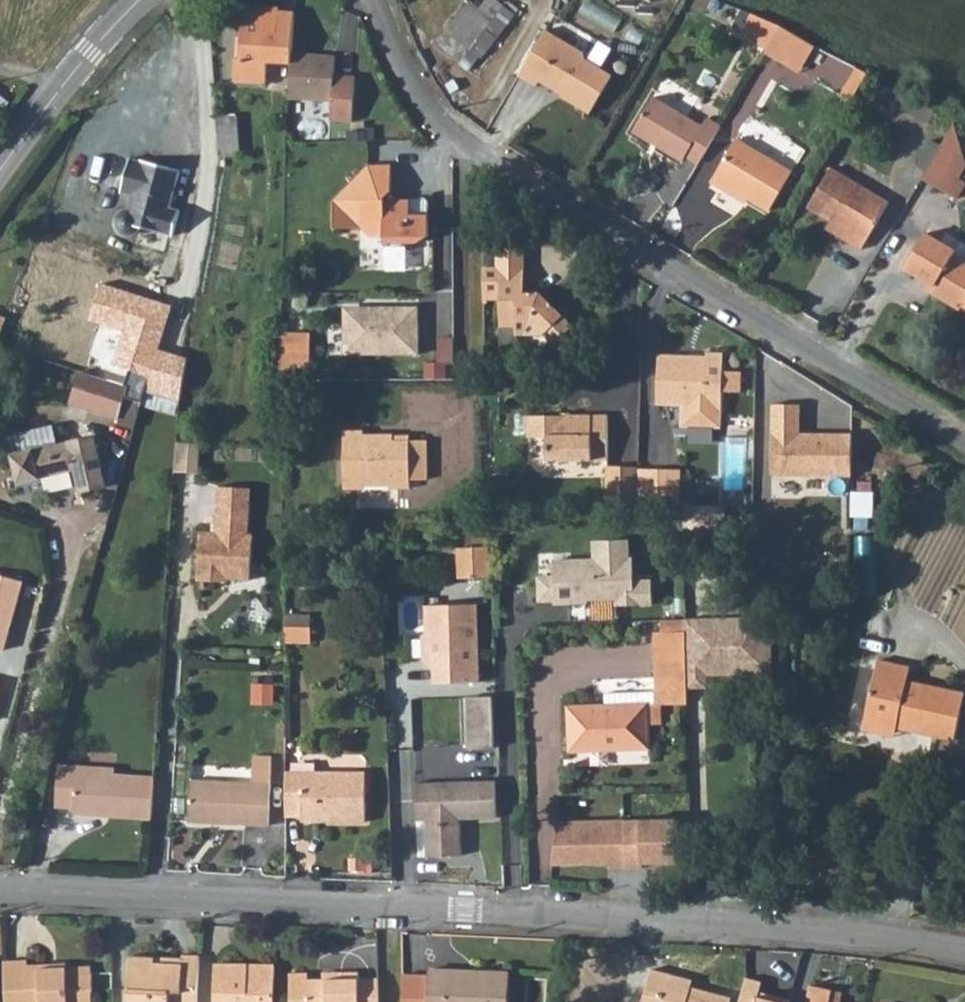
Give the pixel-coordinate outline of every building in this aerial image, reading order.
[(515,13),(504,4),(493,17),(471,0),(470,0),(447,29),(470,48),(465,55),(474,62),(480,55),(482,56),(515,13)] [(291,53),(294,11),(279,10),(279,6),(243,5),(239,57),(235,56),(233,79),(266,81),(267,60),(290,62),(291,53)] [(779,24),(751,12),(739,32),(766,48),(779,24)] [(802,66),(814,45),(779,24),(766,48),(764,52),(781,61),(784,57),(802,66)] [(586,50),(547,27),(519,73),(537,84),(540,79),(562,92),(561,94),(590,111),(614,73),(587,57),(586,50)] [(334,56),(291,53),(290,62),(288,96),(331,98),(329,119),(353,120),(355,75),(333,73),(334,56)] [(799,71),(802,66),(784,57),(781,61),(799,71)] [(850,101),(867,72),(854,66),(838,93),(850,101)] [(633,130),(656,144),(682,159),(685,154),(698,163),(721,124),(707,116),(702,124),(653,96),(633,130)] [(235,113),(216,115),(219,156),(239,154),(235,113)] [(956,118),(922,177),(949,192),(964,164),(964,155),(956,118)] [(711,181),(726,189),(728,185),(749,197),(769,208),(793,170),(736,137),(711,181)] [(170,167),(148,161),(141,159),(140,161),(130,158),(121,190),(132,193),(128,208),(120,212),(116,219),(116,227),(120,232),(128,235),(135,233),(141,225),(152,227),(170,167)] [(391,189),(390,161),(367,163),(333,198),(371,236),(382,236),(382,243),(422,242),(429,235),(427,199),(421,195),(410,195),(410,197),(400,198),(391,189)] [(180,170),(170,167),(152,227),(172,233),(179,209),(170,206),(180,170)] [(838,223),(834,231),(861,247),(888,202),(831,168),(809,205),(831,219),(838,223)] [(728,185),(726,189),(746,201),(749,197),(728,185)] [(827,226),(834,231),(838,223),(831,219),(827,226)] [(926,231),(905,267),(925,278),(933,283),(930,290),(963,309),(964,305),(964,263),(952,256),(956,250),(926,231)] [(497,248),(497,264),(510,265),(510,284),(524,284),(522,247),(497,248)] [(497,267),(483,268),(483,298),(499,298),(500,325),(516,325),(516,332),(545,332),(555,341),(572,324),(541,292),(524,291),(524,284),(510,284),(510,265),(497,264),(497,267)] [(922,284),(930,290),(933,283),(925,278),(922,284)] [(192,359),(160,349),(173,305),(104,284),(93,321),(123,330),(113,362),(152,374),(146,391),(178,401),(192,359)] [(418,304),(344,306),(345,353),(419,352),(418,304)] [(279,349),(309,349),(309,331),(279,331),(279,349)] [(7,348),(9,339),(0,336),(0,345),(7,348)] [(309,365),(309,349),(279,349),(278,366),(292,366),(309,365)] [(721,368),(721,353),(702,352),(701,356),(689,355),(654,354),(652,404),(679,405),(678,428),(719,429),(720,388),(738,388),(739,369),(721,368)] [(292,379),(292,366),(278,366),(279,379),(292,379)] [(70,401),(117,416),(127,385),(80,370),(70,401)] [(800,405),(773,404),(771,474),(852,476),(853,434),(799,433),(800,405)] [(604,458),(605,414),(524,412),(524,433),(543,433),(543,457),(604,458)] [(59,444),(54,423),(8,435),(19,481),(74,469),(80,490),(104,484),(93,435),(59,444)] [(427,443),(411,444),(393,445),(393,439),(365,440),(364,435),(345,435),(347,495),(368,494),(368,489),(392,489),(392,491),(412,491),(413,484),(428,484),(427,443)] [(180,440),(179,463),(201,464),(202,441),(180,440)] [(568,458),(568,472),(600,473),(600,459),(568,458)] [(604,505),(635,504),(636,468),(636,466),(605,466),(604,505)] [(666,469),(636,466),(636,468),(635,504),(665,505),(666,469)] [(678,469),(666,469),(665,505),(677,505),(678,469)] [(216,484),(215,498),(244,500),(244,485),(216,484)] [(871,492),(851,492),(850,516),(870,516),(871,492)] [(244,500),(215,498),(213,530),(198,529),(195,577),(226,579),(226,576),(244,577),(247,532),(241,531),(244,500)] [(713,507),(684,506),(683,541),(712,542),(713,507)] [(627,537),(546,542),(548,574),(535,575),(536,600),(553,599),(553,603),(615,599),(615,608),(655,606),(652,557),(629,558),(627,537)] [(490,578),(490,547),(456,549),(458,579),(490,578)] [(0,571),(0,645),(6,647),(24,577),(0,571)] [(475,605),(425,606),(425,632),(421,636),(422,659),(431,667),(434,667),(434,681),(476,680),(475,605)] [(701,672),(701,616),(684,616),(684,630),(685,685),(701,685),(701,672)] [(752,616),(701,616),(701,672),(747,672),(747,685),(766,685),(767,631),(752,616)] [(310,640),(311,625),(288,625),(289,640),(310,640)] [(571,750),(647,748),(647,725),(660,724),(659,703),(686,702),(685,685),(684,630),(659,631),(653,631),(656,691),(657,702),(604,703),(570,704),(571,750)] [(910,666),(887,661),(878,659),(863,729),(888,734),(890,726),(898,727),(955,739),(964,692),(907,679),(910,666)] [(274,686),(253,686),(253,705),(274,706),(274,686)] [(603,693),(604,703),(657,702),(656,691),(603,693)] [(468,749),(494,748),(492,695),(465,697),(468,749)] [(895,736),(898,727),(890,726),(888,734),(895,736)] [(189,820),(269,823),(272,751),(253,750),(252,780),(191,778),(189,820)] [(77,765),(58,764),(55,807),(75,808),(74,814),(151,819),(154,775),(115,773),(77,771),(77,765)] [(115,767),(77,765),(77,771),(115,773),(115,767)] [(367,768),(286,768),(286,815),(302,815),(331,815),(331,820),(366,820),(367,768)] [(494,819),(493,781),(415,783),(415,820),(426,820),(427,855),(461,854),(460,819),(494,819)] [(620,821),(556,823),(550,865),(606,864),(607,868),(620,868),(620,821)] [(669,821),(620,821),(620,868),(637,868),(637,863),(684,863),(684,837),(669,837),(669,821)] [(200,952),(184,952),(184,956),(183,962),(155,961),(155,955),(131,954),(128,1001),(199,1001),(200,952)] [(6,1001),(88,1001),(93,1001),(92,965),(52,967),(52,962),(28,963),(28,958),(4,959),(6,1001)] [(275,968),(249,968),(248,963),(215,963),(215,1001),(276,1001),(275,968)] [(690,986),(685,985),(686,977),(651,968),(644,993),(659,997),(658,1001),(728,1001),(729,997),(690,986)] [(379,976),(360,977),(359,969),(341,970),(341,976),(323,976),(309,977),(308,970),(289,971),(289,1001),(379,1001),(379,976)] [(404,1001),(508,1001),(509,972),(471,970),(471,975),(429,974),(404,973),(404,1001)] [(758,991),(760,982),(746,978),(740,1001),(788,1001),(788,999),(758,991)] [(830,989),(808,985),(806,1001),(829,1001),(830,989)] [(830,989),(829,1001),(838,1001),(840,991),(830,989)] [(659,997),(644,993),(642,1001),(658,1001),(659,997)]
